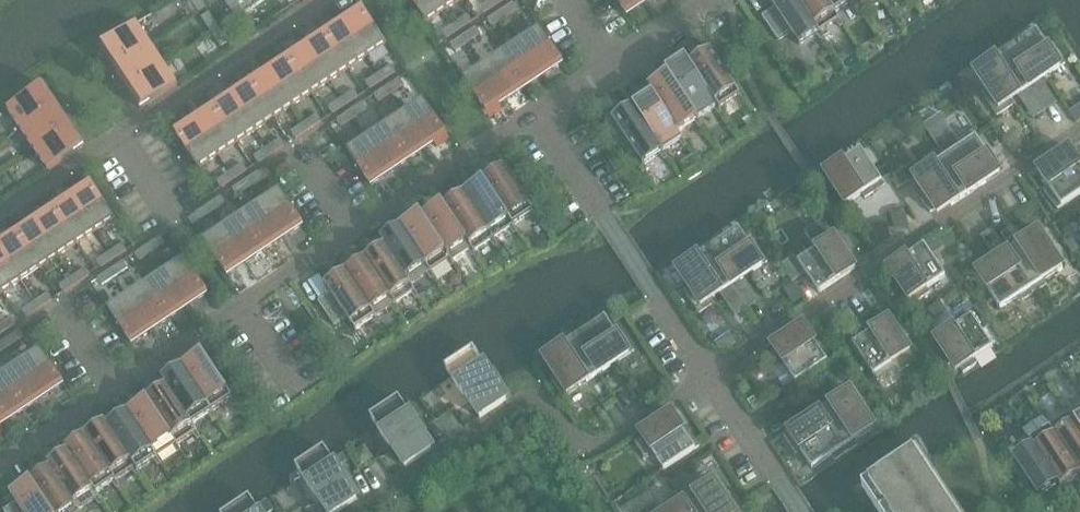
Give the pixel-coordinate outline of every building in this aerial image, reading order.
[(201,0),(189,0),(199,14),(206,8),(201,0)] [(235,0),(230,0),(226,3),(236,18),(244,12),(237,3),(235,0)] [(237,3),(244,12),(253,6),(249,0),(242,0),(237,3)] [(437,0),(411,0),(426,24),(445,11),(437,0)] [(445,11),(462,0),(437,0),(445,11)] [(498,6),(493,0),(491,0),(479,8),(484,15),(498,6)] [(643,0),(616,0),(627,16),(645,4),(643,0)] [(795,0),(768,0),(774,9),(762,17),(778,41),(790,33),(795,40),(799,46),(816,35),(820,41),(822,40),(795,0)] [(823,0),(795,0),(822,40),(824,39),(820,32),(836,22),(840,28),(841,27),(823,0)] [(851,0),(823,0),(841,27),(844,26),(835,13),(851,2),(855,9),(857,8),(851,0)] [(506,19),(518,11),(513,3),(501,12),(506,19)] [(387,45),(375,27),(360,5),(348,13),(351,17),(340,24),(364,60),(387,45)] [(253,27),(244,12),(236,18),(245,32),(253,27)] [(492,28),(506,19),(501,12),(488,21),(492,28)] [(219,28),(210,13),(202,18),(211,33),(219,28)] [(461,31),(473,23),(468,16),(456,24),(461,31)] [(138,24),(102,48),(116,70),(152,45),(138,24)] [(364,60),(340,24),(321,37),(345,72),(364,60)] [(447,40),(461,31),(456,24),(442,33),(447,40)] [(229,43),(219,28),(211,33),(221,48),(229,43)] [(469,44),(481,35),(476,28),(464,36),(469,44)] [(563,63),(539,28),(519,42),(542,77),(563,63)] [(1066,65),(1053,47),(1052,48),(1053,48),(1050,51),(1037,32),(1018,44),(1015,40),(1003,48),(1031,88),(1066,65)] [(455,52),(469,44),(464,36),(450,45),(455,52)] [(345,72),(321,37),(303,49),(327,84),(345,72)] [(542,77),(519,42),(500,54),(524,89),(542,77)] [(152,45),(116,70),(130,90),(165,66),(152,45)] [(1031,88),(1003,48),(991,56),(994,60),(975,73),(987,92),(984,94),(984,93),(982,94),(997,117),(1013,106),(1010,102),(1031,88)] [(327,84),(303,49),(284,61),(308,97),(327,84)] [(710,50),(690,64),(720,110),(737,99),(741,105),(745,103),(737,90),(710,50)] [(524,89),(500,54),(481,66),(505,102),(524,89)] [(308,97),(284,61),(266,74),(290,109),(308,97)] [(682,65),(668,74),(698,120),(712,110),(714,109),(719,116),(722,113),(720,110),(690,64),(688,61),(682,65)] [(165,66),(130,90),(142,109),(178,85),(165,66)] [(384,82),(396,73),(391,66),(379,75),(384,82)] [(505,102),(481,66),(463,78),(490,118),(502,110),(499,106),(505,102)] [(290,109),(266,74),(247,86),(271,121),(290,109)] [(663,77),(648,87),(652,93),(679,133),(694,123),(695,122),(699,129),(703,126),(698,120),(668,74),(663,77)] [(370,90),(384,82),(379,75),(366,83),(370,90)] [(391,95),(405,86),(400,79),(386,88),(391,95)] [(271,121),(247,86),(229,98),(253,134),(271,121)] [(43,87),(7,111),(21,131),(57,107),(43,87)] [(389,97),(391,95),(386,88),(374,96),(379,103),(389,97)] [(347,106),(359,98),(354,91),(342,99),(347,106)] [(649,95),(633,106),(664,152),(680,142),(684,148),(688,146),(679,133),(652,93),(649,95)] [(253,134),(229,98),(210,111),(234,146),(253,134)] [(333,115),(347,106),(342,99),(328,108),(333,115)] [(450,140),(433,115),(423,100),(401,115),(425,150),(435,143),(438,148),(450,140)] [(354,120),(367,111),(363,104),(349,112),(354,120)] [(631,107),(612,120),(643,166),(660,155),(664,161),(666,160),(668,159),(664,152),(633,106),(631,107)] [(57,107),(21,131),(34,151),(70,127),(57,107)] [(234,146),(210,111),(192,123),(215,158),(234,146)] [(352,121),(354,120),(349,112),(337,121),(342,128),(352,121)] [(310,131),(322,123),(317,115),(305,124),(310,131)] [(425,150),(401,115),(382,127),(406,162),(425,150)] [(983,117),(975,121),(982,132),(990,127),(983,117)] [(215,158),(192,123),(175,134),(199,169),(215,158)] [(296,140),(310,131),(305,124),(291,133),(296,140)] [(84,148),(70,127),(34,151),(48,172),(84,148)] [(406,162),(382,127),(364,139),(388,175),(406,162)] [(1002,166),(992,152),(991,153),(992,154),(989,156),(976,137),(945,158),(970,194),(1000,174),(997,169),(1002,166)] [(388,175),(364,139),(347,150),(371,186),(388,175)] [(272,156),(285,147),(280,140),(267,149),(272,156)] [(1021,145),(1011,152),(1018,162),(1028,155),(1021,145)] [(259,165),(272,156),(267,149),(254,157),(259,165)] [(885,186),(861,150),(842,162),(840,159),(841,159),(840,157),(826,167),(829,171),(824,174),(846,206),(862,195),(865,199),(885,186)] [(1076,151),(1058,163),(1055,158),(1037,170),(1048,187),(1044,190),(1057,210),(1079,195),(1079,156),(1076,151)] [(970,194),(945,158),(914,178),(926,197),(923,199),(921,200),(931,214),(935,211),(938,215),(970,194)] [(235,180),(248,172),(243,165),(230,173),(235,180)] [(534,212),(504,167),(482,181),(517,233),(518,233),(514,226),(531,215),(535,221),(539,219),(534,212)] [(222,189),(235,180),(230,173),(217,182),(222,189)] [(250,189),(263,180),(259,173),(245,181),(250,189)] [(905,184),(900,177),(892,182),(897,190),(905,184)] [(237,197),(249,189),(250,189),(245,181),(233,190),(237,197)] [(517,233),(482,181),(462,194),(498,246),(494,239),(510,229),(514,235),(517,233)] [(115,219),(92,184),(72,197),(97,232),(115,219)] [(303,225),(279,190),(259,203),(283,239),(303,225)] [(498,246),(462,194),(444,206),(442,203),(441,204),(476,256),(477,256),(474,252),(490,242),(495,248),(498,246)] [(97,232),(72,197),(53,209),(78,244),(97,232)] [(226,205),(221,197),(208,206),(213,213),(226,205)] [(283,239),(259,203),(240,216),(264,251),(283,239)] [(476,256),(441,204),(422,216),(420,213),(419,213),(454,266),(455,265),(453,262),(469,251),(473,258),(476,256)] [(213,213),(208,206),(195,215),(200,222),(213,213)] [(78,244),(53,209),(35,222),(59,257),(78,244)] [(454,266),(419,213),(399,226),(434,279),(435,278),(431,272),(447,261),(451,268),(454,266)] [(264,251),(240,216),(222,228),(246,264),(264,251)] [(816,250),(798,262),(819,294),(856,269),(855,269),(852,264),(848,257),(842,248),(823,220),(805,233),(816,250)] [(875,232),(872,221),(861,224),(863,235),(875,232)] [(59,257),(35,222),(17,233),(41,269),(59,257)] [(434,279),(399,226),(381,239),(385,245),(384,246),(419,298),(420,298),(411,285),(427,274),(431,281),(434,279)] [(246,264),(222,228),(203,241),(227,276),(246,264)] [(1063,268),(1050,249),(1054,247),(1054,248),(1055,247),(1043,228),(1007,252),(1035,293),(1047,285),(1044,281),(1063,268)] [(768,263),(756,244),(754,245),(755,246),(752,248),(739,229),(720,242),(717,238),(704,246),(732,286),(768,263)] [(17,233),(0,245),(0,248),(22,281),(41,269),(17,233)] [(153,253),(166,245),(161,238),(148,246),(153,253)] [(783,241),(775,246),(782,256),(777,259),(785,270),(797,263),(783,241)] [(114,260),(127,252),(122,244),(109,253),(114,260)] [(946,277),(924,245),(888,269),(912,306),(930,293),(929,292),(929,293),(927,289),(946,277)] [(153,253),(148,246),(135,255),(140,262),(153,253)] [(419,298),(384,246),(364,259),(399,312),(400,311),(396,304),(412,294),(416,300),(419,298)] [(732,286),(704,246),(693,253),(696,258),(677,270),(689,289),(686,292),(686,291),(684,292),(697,310),(732,286)] [(0,248),(0,288),(4,294),(22,281),(0,248)] [(1035,293),(1007,252),(972,276),(984,294),(985,293),(985,292),(988,290),(1001,309),(1020,296),(1023,301),(1035,293)] [(101,269),(114,260),(109,253),(97,262),(101,269)] [(208,294),(184,258),(164,272),(188,307),(208,294)] [(399,312),(364,259),(344,272),(380,325),(380,324),(376,317),(392,307),(396,313),(399,312)] [(115,278),(128,269),(124,262),(111,271),(115,278)] [(77,285),(90,277),(85,269),(72,278),(77,285)] [(103,286),(115,278),(111,271),(98,279),(103,286)] [(188,307),(164,272),(145,284),(169,319),(188,307)] [(380,325),(344,272),(325,285),(331,294),(318,302),(334,326),(347,318),(356,331),(372,320),(377,326),(380,325)] [(64,294),(77,285),(72,278),(59,286),(64,294)] [(169,319),(145,284),(127,296),(151,332),(169,319)] [(804,299),(797,288),(786,296),(793,306),(804,299)] [(40,310),(53,301),(48,294),(35,302),(40,310)] [(151,332),(127,296),(108,309),(132,344),(151,332)] [(40,310),(35,302),(22,311),(27,318),(40,310)] [(993,348),(969,312),(949,325),(952,329),(935,340),(956,372),(960,369),(963,374),(977,364),(977,363),(976,364),(974,360),(993,348)] [(16,326),(11,318),(0,326),(0,330),(3,334),(16,326)] [(635,351),(622,333),(621,334),(622,335),(618,337),(606,318),(586,331),(583,326),(571,333),(599,375),(635,351)] [(917,362),(903,340),(889,320),(853,344),(878,381),(896,369),(899,374),(917,362)] [(832,359),(819,339),(815,342),(804,325),(785,337),(772,346),(775,351),(770,354),(780,368),(781,367),(780,366),(784,364),(796,383),(832,359)] [(11,347),(24,338),(19,331),(6,340),(11,347)] [(720,340),(716,343),(720,349),(730,349),(739,343),(732,332),(720,340)] [(599,375),(571,333),(560,341),(563,346),(543,359),(556,378),(553,380),(552,379),(551,380),(563,399),(599,375)] [(11,347),(6,340),(0,344),(0,355),(11,347)] [(64,384),(40,348),(22,361),(46,396),(64,384)] [(507,401),(495,383),(501,379),(495,370),(490,374),(475,352),(447,370),(464,397),(465,396),(480,419),(507,401)] [(237,405),(202,353),(182,366),(212,412),(229,401),(233,408),(237,405)] [(46,396),(22,361),(3,373),(27,408),(46,396)] [(212,412),(182,366),(162,379),(166,386),(193,425),(209,414),(213,421),(217,418),(212,412)] [(3,373),(0,375),(0,408),(8,421),(27,408),(3,373)] [(193,425),(166,386),(147,399),(177,445),(193,434),(198,441),(201,438),(193,425)] [(875,428),(862,409),(866,407),(867,407),(855,388),(820,412),(847,453),(859,445),(856,441),(875,428)] [(177,445),(147,399),(127,411),(158,458),(174,447),(178,454),(182,451),(177,445)] [(432,451),(420,433),(426,428),(420,419),(415,423),(401,401),(372,420),(389,447),(391,446),(405,468),(432,451)] [(1073,413),(1069,406),(1065,408),(1070,415),(1069,416),(1079,432),(1079,408),(1073,413)] [(0,408),(0,426),(8,421),(0,408)] [(162,464),(158,458),(127,411),(107,425),(138,471),(154,460),(158,467),(162,464)] [(847,453),(820,412),(784,435),(796,454),(797,453),(797,452),(800,450),(813,469),(832,456),(835,460),(847,453)] [(700,447),(687,427),(683,430),(672,413),(640,434),(643,438),(638,441),(648,455),(652,452),(664,471),(700,447)] [(1069,416),(1054,426),(1049,419),(1046,421),(1050,428),(1049,429),(1079,474),(1079,432),(1069,416)] [(138,471),(107,425),(105,421),(86,435),(116,480),(132,470),(137,477),(140,474),(138,471)] [(1049,429),(1034,439),(1029,432),(1026,435),(1028,438),(1027,438),(1058,484),(1061,487),(1079,474),(1049,429)] [(121,487),(116,480),(86,435),(66,448),(68,451),(97,494),(113,483),(117,489),(121,487)] [(1058,484),(1027,438),(1011,449),(1007,442),(1003,445),(1038,497),(1058,484)] [(365,445),(355,451),(362,464),(372,459),(365,445)] [(345,482),(351,478),(346,469),(340,472),(326,450),(297,470),(315,496),(316,495),(327,511),(339,511),(357,500),(345,482)] [(97,494),(68,451),(48,464),(79,510),(95,499),(100,506),(103,503),(97,494)] [(932,482),(914,456),(868,486),(885,511),(952,511),(932,482)] [(79,510),(48,464),(30,479),(52,511),(80,511),(79,510)] [(672,483),(677,493),(684,502),(690,511),(735,511),(727,499),(730,497),(732,497),(719,478),(695,494),(683,476),(672,483)] [(30,479),(10,494),(16,503),(4,511),(52,511),(30,479)] [(641,511),(690,511),(684,502),(677,493),(663,502),(664,504),(656,509),(653,504),(641,511)] [(251,500),(233,511),(259,511),(251,500)] [(257,507),(261,511),(270,511),(272,510),(266,501),(257,507)]
